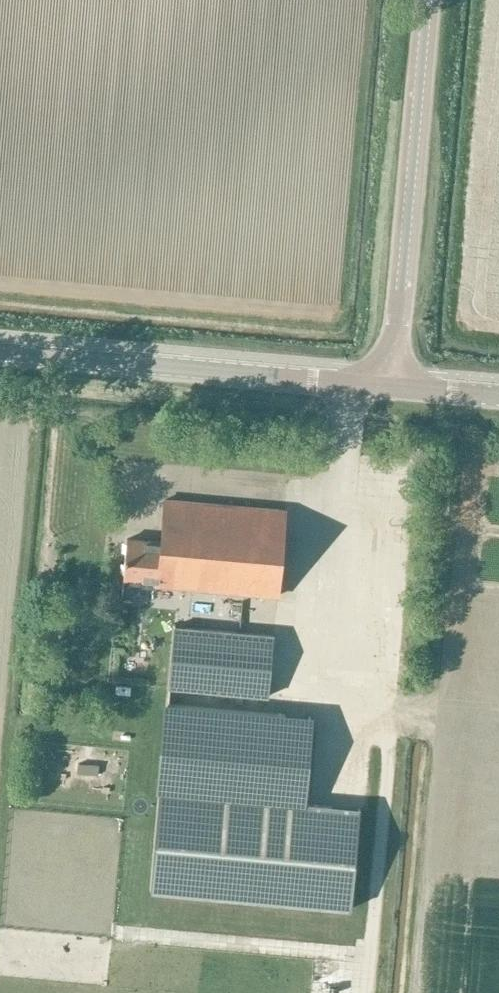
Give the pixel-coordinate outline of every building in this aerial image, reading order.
[(123,579),(155,582),(155,587),(279,596),(286,510),(166,500),(161,544),(126,539),(123,579)] [(175,625),(168,688),(169,688),(171,688),(268,697),(274,636),(274,635),(175,625)] [(302,803),(310,717),(167,704),(159,791),(302,803)] [(68,761),(68,771),(86,771),(87,761),(68,761)] [(360,808),(302,803),(159,791),(149,891),(350,910),(360,808)]
